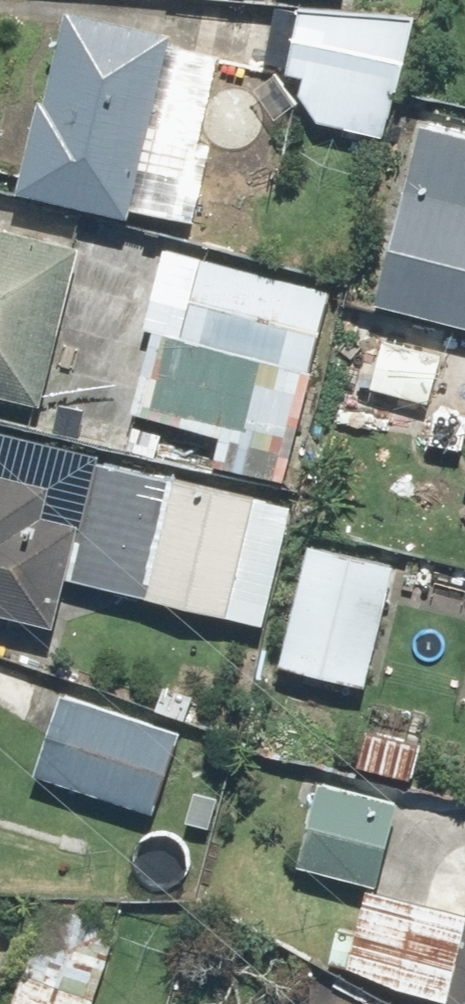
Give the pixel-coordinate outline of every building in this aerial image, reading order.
[(203,145),(228,47),(72,7),(26,186),(136,214),(139,204),(199,219),(217,148),(203,145)] [(308,70),(304,89),(317,116),(390,131),(415,14),(303,7),(290,67),(308,70)] [(424,117),(380,297),(464,318),(464,127),(424,117)] [(0,222),(0,391),(46,401),(82,240),(0,222)] [(333,289),(205,259),(187,334),(160,327),(141,408),(182,417),(174,453),(288,480),(333,289)] [(45,511),(52,484),(0,471),(0,605),(58,620),(83,521),(45,511)] [(269,621),(293,503),(177,480),(153,598),(269,621)] [(373,682),(397,560),(311,543),(287,665),(373,682)] [(183,731),(66,692),(40,770),(157,809),(183,731)] [(455,748),(369,728),(362,759),(447,779),(455,748)] [(403,801),(323,779),(301,861),(382,882),(403,801)] [(436,886),(432,901),(367,886),(348,973),(457,997),(455,1003),(464,1003),(464,908),(461,907),(464,892),(436,886)] [(48,898),(13,1003),(100,1003),(127,924),(48,898)]
